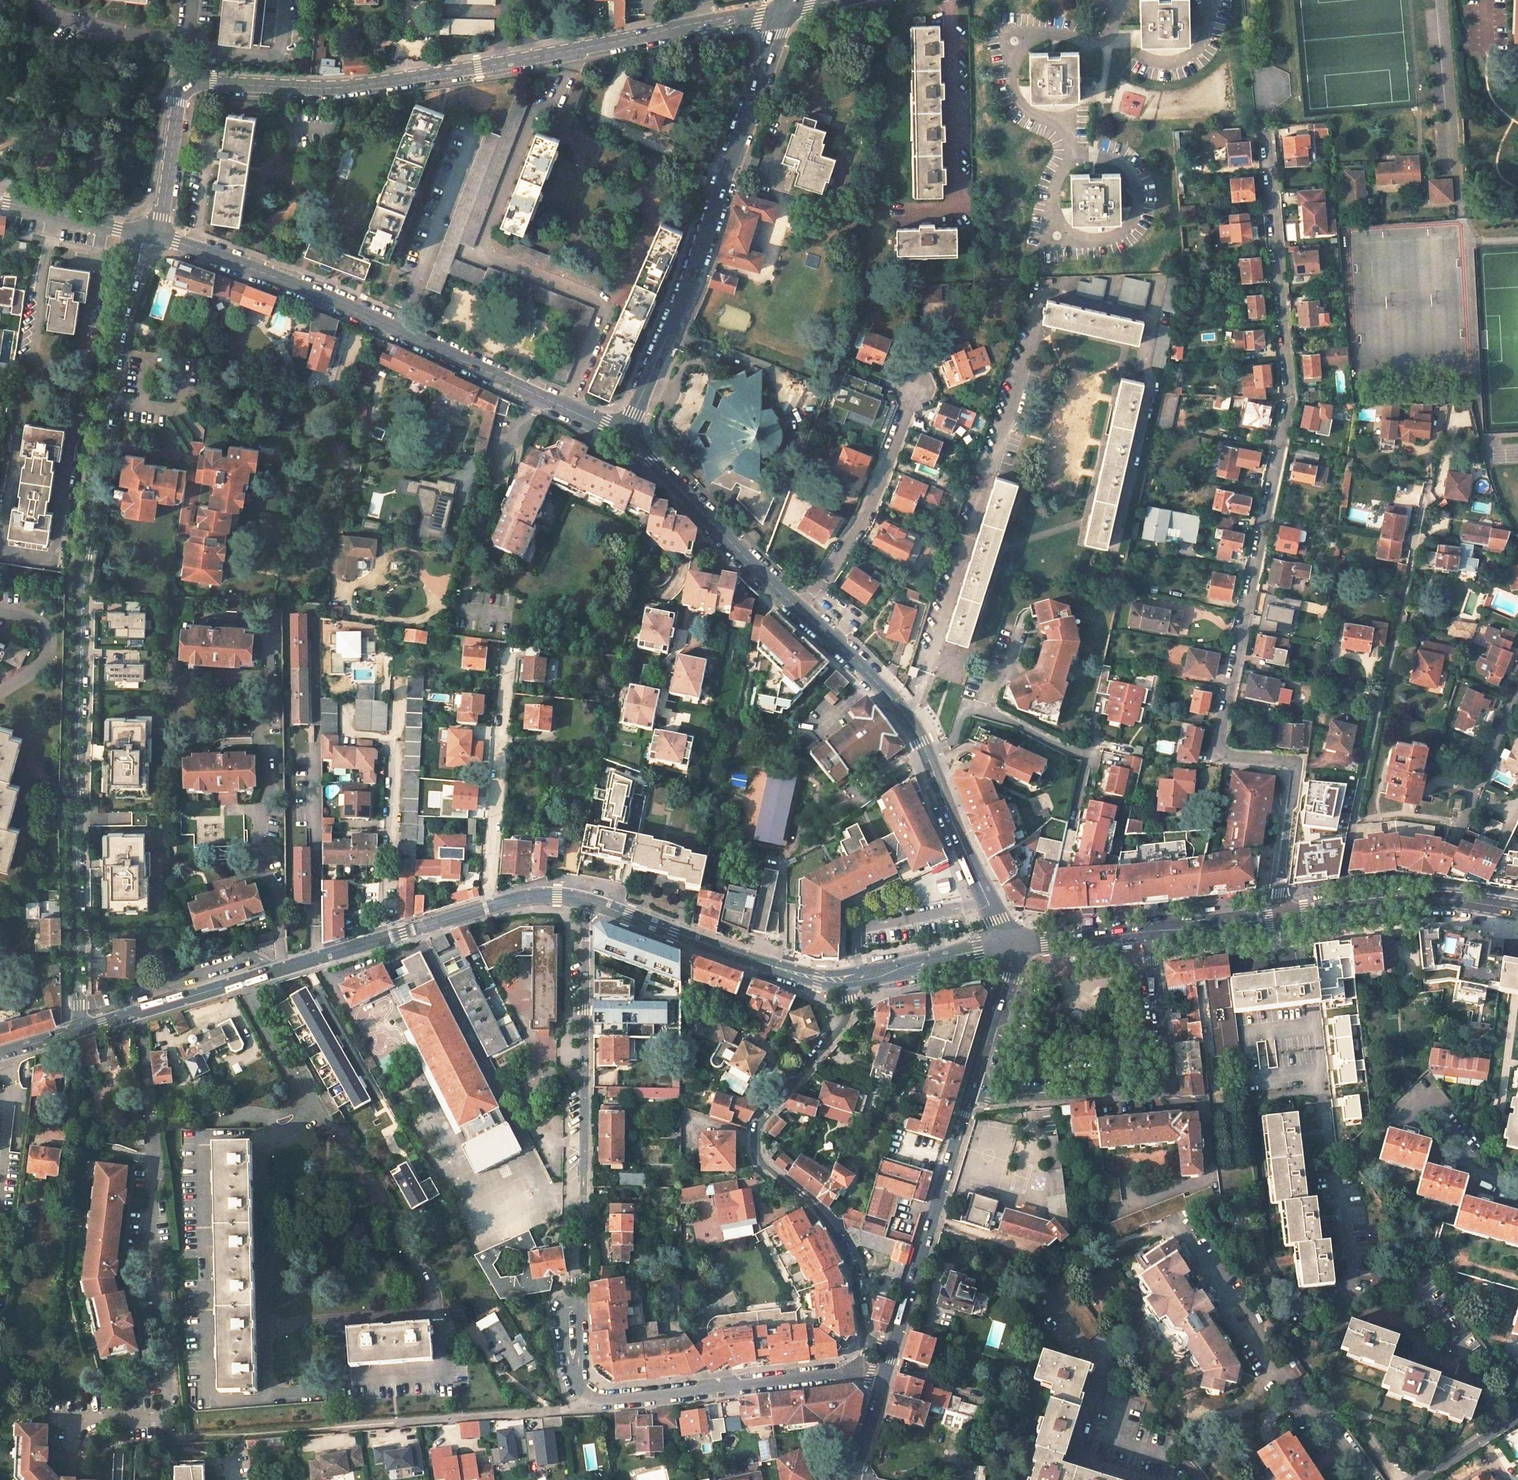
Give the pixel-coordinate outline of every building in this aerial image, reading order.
[(252,0),(229,0),(224,42),(253,45),(256,24),(258,1),(252,0)] [(610,21),(596,24),(598,31),(601,30),(613,28),(616,27),(616,0),(609,0),(610,21)] [(616,27),(618,26),(626,23),(626,21),(625,0),(616,0),(616,27)] [(1141,46),(1142,46),(1188,45),(1190,45),(1189,0),(1171,0),(1165,0),(1158,0),(1140,0),(1141,46)] [(914,17),(914,27),(925,26),(925,17),(914,17)] [(449,34),(449,19),(440,18),(440,34),(449,34)] [(495,20),(449,19),(449,34),(494,36),(495,20)] [(325,26),(316,25),(315,39),(314,47),(311,74),(320,75),(322,75),(329,74),(346,73),(346,69),(341,69),(340,67),(335,66),(335,59),(325,58),(326,47),(323,47),(325,26)] [(944,47),(944,40),(940,40),(940,26),(925,26),(914,27),(911,27),(914,197),(942,196),(943,196),(943,183),(947,182),(946,176),(946,167),(943,167),(942,140),(946,140),(946,133),(945,124),(942,125),(941,98),(945,98),(945,90),(945,82),(941,82),(941,55),(944,55),(944,47)] [(315,39),(299,37),(299,45),(314,47),(315,39)] [(1048,52),(1030,53),(1031,102),(1032,102),(1080,101),(1079,52),(1061,52),(1061,56),(1054,56),(1048,56),(1048,52)] [(361,57),(345,58),(346,69),(346,73),(365,72),(371,71),(371,68),(370,57),(369,53),(361,53),(361,57)] [(655,88),(629,79),(617,111),(615,117),(657,133),(660,127),(664,116),(670,118),(679,93),(656,85),(655,88)] [(528,103),(515,99),(501,136),(460,243),(473,247),(528,103)] [(444,114),(417,104),(396,159),(423,169),(431,148),(433,143),(436,144),(439,136),(436,135),(437,131),(444,114)] [(239,116),(229,114),(224,149),(220,148),(220,153),(223,154),(221,167),(249,171),(257,118),(242,116),(242,114),(239,113),(239,116)] [(827,131),(798,122),(795,133),(792,132),(785,154),(800,159),(796,171),(799,171),(795,184),(800,186),(822,193),(826,180),(829,182),(836,159),(822,154),(825,143),(823,142),(827,131)] [(1328,122),(1308,123),(1309,132),(1315,132),(1315,137),(1328,137),(1328,122)] [(1240,128),(1212,129),(1213,147),(1228,147),(1230,165),(1251,163),(1249,142),(1240,143),(1240,128)] [(501,136),(487,130),(427,288),(441,293),(449,273),(454,259),(460,243),(501,136)] [(560,140),(538,132),(520,178),(542,186),(560,140)] [(1296,136),(1284,137),(1286,165),(1308,163),(1306,147),(1310,146),(1309,134),(1296,135),(1296,136)] [(1376,163),(1378,184),(1422,180),(1420,159),(1420,154),(1397,157),(1397,161),(1376,163)] [(423,169),(396,159),(378,207),(405,217),(412,197),(414,192),(417,193),(420,185),(417,184),(419,180),(423,169)] [(249,171),(221,167),(220,181),(216,180),(215,185),(219,186),(214,221),(242,225),(249,171)] [(1366,205),(1363,169),(1346,171),(1349,206),(1366,205)] [(707,177),(694,172),(692,180),(704,185),(707,177)] [(1089,174),(1071,174),(1072,223),(1073,223),(1120,222),(1121,222),(1120,173),(1102,174),(1102,178),(1095,178),(1090,178),(1089,174)] [(1252,177),(1231,179),(1233,200),(1254,198),(1252,177)] [(542,186),(520,178),(503,224),(507,226),(507,228),(512,230),(513,228),(525,232),(542,186)] [(1453,200),(1451,179),(1430,181),(1432,202),(1453,200)] [(1327,232),(1337,232),(1336,220),(1327,220),(1325,188),(1298,190),(1299,204),(1303,204),(1306,233),(1327,232)] [(741,194),(739,192),(730,223),(721,251),(719,258),(759,270),(763,254),(747,250),(757,216),(773,220),(778,204),(749,196),(741,194)] [(305,219),(310,206),(302,203),(297,216),(305,219)] [(1197,215),(1195,205),(1182,207),(1183,217),(1197,215)] [(405,217),(378,207),(362,251),(366,253),(365,255),(371,257),(372,254),(388,261),(394,245),(396,240),(399,241),(402,233),(399,232),(401,228),(405,217)] [(1247,222),(1249,222),(1248,213),(1229,214),(1230,224),(1234,223),(1247,222)] [(1195,217),(1182,218),(1183,226),(1196,225),(1195,217)] [(685,232),(662,222),(589,387),(613,397),(685,232)] [(1234,223),(1230,224),(1232,240),(1257,238),(1256,226),(1249,227),(1249,222),(1247,222),(1234,223)] [(919,228),(897,229),(897,244),(895,244),(895,248),(897,248),(897,257),(958,256),(958,229),(958,227),(935,228),(935,224),(928,224),(919,225),(919,228)] [(606,277),(506,237),(505,240),(500,251),(601,291),(606,277)] [(371,263),(311,241),(307,250),(305,249),(303,253),(306,254),(305,256),(338,269),(365,279),(371,263)] [(1317,250),(1294,252),(1296,273),(1319,271),(1317,250)] [(1259,257),(1240,259),(1243,281),(1261,279),(1259,257)] [(157,270),(158,274),(161,276),(176,281),(181,261),(174,258),(172,266),(165,264),(161,263),(158,265),(157,270)] [(486,272),(454,259),(449,273),(481,286),(484,279),(486,272)] [(176,281),(175,283),(213,294),(216,274),(181,261),(176,281)] [(51,268),(47,295),(54,296),(81,300),(87,301),(91,274),(74,271),(74,268),(65,267),(65,270),(51,268)] [(582,304),(488,267),(486,272),(484,279),(577,316),(582,304)] [(737,279),(714,272),(708,285),(733,293),(737,279)] [(216,274),(213,294),(214,294),(218,294),(228,295),(232,279),(216,274)] [(13,305),(18,275),(6,275),(4,287),(0,286),(0,303),(13,305)] [(1150,282),(1124,276),(1118,304),(1144,310),(1150,282)] [(1182,278),(1168,276),(1162,311),(1175,313),(1182,278)] [(1092,283),(1079,281),(1076,294),(1102,301),(1107,280),(1094,277),(1092,283)] [(232,279),(228,295),(242,303),(247,285),(232,279)] [(920,301),(942,301),(942,283),(920,284),(920,301)] [(247,285),(242,303),(271,314),(278,296),(247,285)] [(1262,294),(1248,295),(1249,316),(1264,315),(1262,294)] [(54,296),(49,325),(76,328),(81,300),(54,296)] [(1144,322),(1048,300),(1046,307),(1044,307),(1043,312),(1045,312),(1043,322),(1139,344),(1144,322)] [(1318,301),(1298,302),(1300,325),(1328,323),(1327,314),(1324,314),(1323,307),(1319,308),(1318,301)] [(594,309),(582,304),(577,316),(553,379),(565,384),(594,309)] [(338,320),(313,310),(311,334),(310,341),(315,343),(319,331),(326,334),(333,336),(338,320)] [(211,311),(209,331),(215,332),(218,312),(211,311)] [(1173,326),(1159,324),(1152,366),(1165,368),(1173,326)] [(1262,329),(1235,332),(1237,349),(1264,346),(1263,334),(1262,334),(1262,329)] [(326,334),(319,331),(315,343),(313,353),(311,363),(311,364),(325,368),(326,368),(336,337),(333,336),(326,334)] [(890,340),(868,331),(858,357),(867,360),(868,357),(881,362),(890,340)] [(297,332),(294,354),(309,356),(310,341),(311,334),(306,333),(297,332)] [(373,335),(367,333),(364,339),(370,342),(373,335)] [(971,369),(990,362),(984,347),(973,350),(970,341),(962,343),(964,349),(951,354),(952,358),(945,361),(949,373),(947,374),(950,384),(974,375),(971,369)] [(441,366),(390,343),(381,361),(391,366),(432,385),(441,366)] [(1172,357),(1182,358),(1183,345),(1173,344),(1172,357)] [(1303,355),(1305,376),(1320,375),(1319,363),(1325,363),(1348,361),(1346,346),(1303,350),(1303,355)] [(1271,385),(1269,364),(1254,365),(1255,375),(1243,376),(1245,397),(1265,398),(1264,388),(1266,385),(1271,385)] [(455,373),(441,366),(432,385),(436,386),(440,388),(445,390),(454,375),(455,373)] [(776,449),(778,446),(779,445),(780,442),(782,435),(782,431),(781,428),(779,423),(776,419),(778,417),(772,408),(761,410),(762,369),(747,378),(745,370),(709,381),(707,388),(704,399),(699,411),(693,423),(686,432),(692,441),(696,448),(699,456),(703,466),(707,464),(713,480),(731,488),(733,484),(736,480),(743,483),(760,491),(760,483),(760,462),(761,459),(762,458),(762,457),(764,456),(768,454),(773,451),(776,449)] [(479,386),(454,375),(445,390),(471,403),(479,386)] [(872,427),(880,430),(889,407),(886,405),(886,404),(881,401),(884,394),(880,393),(883,387),(859,378),(855,389),(850,387),(849,391),(840,387),(828,416),(844,423),(851,407),(876,417),(872,427)] [(1144,383),(1122,378),(1085,542),(1107,547),(1144,383)] [(499,396),(479,386),(471,403),(487,409),(495,412),(499,396)] [(1321,390),(1306,391),(1307,401),(1319,402),(1322,402),(1321,390)] [(1177,393),(1164,392),(1155,428),(1170,431),(1177,393)] [(1224,396),(1217,395),(1215,407),(1221,408),(1224,396)] [(495,412),(508,414),(511,402),(499,396),(495,412)] [(1230,396),(1224,396),(1221,408),(1228,409),(1230,396)] [(959,406),(947,401),(946,404),(942,402),(941,403),(939,402),(937,408),(935,413),(937,414),(933,424),(942,428),(943,425),(953,429),(956,421),(971,426),(977,412),(959,406)] [(1270,406),(1248,401),(1243,421),(1266,426),(1270,406)] [(1318,407),(1306,405),(1302,425),(1317,428),(1316,432),(1328,435),(1332,419),(1329,418),(1332,404),(1319,402),(1318,407)] [(1403,438),(1414,440),(1414,434),(1428,436),(1430,422),(1429,422),(1431,404),(1412,404),(1411,410),(1410,420),(1405,419),(1405,421),(1397,420),(1399,404),(1384,404),(1380,441),(1393,443),(1395,434),(1403,435),(1403,438)] [(495,412),(487,409),(479,438),(488,440),(495,412)] [(914,419),(911,427),(924,432),(925,428),(922,427),(923,422),(914,419)] [(14,507),(10,533),(49,539),(54,512),(47,511),(55,459),(61,459),(66,433),(26,427),(25,431),(22,453),(28,454),(20,508),(14,507)] [(942,442),(921,434),(913,455),(934,463),(942,442)] [(553,478),(561,481),(558,487),(568,491),(571,485),(588,493),(589,490),(606,498),(605,501),(616,506),(614,509),(623,513),(627,504),(651,515),(651,514),(654,497),(656,490),(635,482),(636,479),(619,472),(618,473),(582,457),(585,451),(561,440),(557,449),(551,451),(538,456),(528,451),(523,463),(527,465),(522,476),(519,474),(515,483),(516,483),(503,514),(504,515),(497,529),(502,531),(498,541),(501,543),(498,549),(520,559),(532,531),(530,530),(535,518),(545,495),(543,494),(545,488),(548,490),(550,483),(553,478)] [(1379,449),(1392,451),(1393,443),(1380,441),(1379,449)] [(1260,452),(1224,445),(1219,468),(1235,471),(1236,469),(1237,463),(1257,467),(1260,452)] [(250,481),(251,468),(253,468),(254,462),(256,462),(258,450),(232,446),(230,455),(223,454),(224,453),(210,451),(207,471),(204,470),(203,479),(214,481),(220,481),(218,492),(215,492),(213,506),(231,509),(235,509),(237,510),(237,507),(238,503),(242,503),(244,490),(241,489),(241,487),(242,480),(250,481)] [(870,456),(845,446),(837,465),(839,466),(838,469),(845,472),(847,469),(862,475),(870,456)] [(207,471),(210,451),(224,453),(224,449),(208,447),(203,450),(200,472),(199,479),(203,479),(204,470),(207,471)] [(1319,454),(1298,449),(1296,457),(1317,461),(1319,454)] [(256,462),(254,462),(253,468),(258,469),(261,450),(258,450),(256,462)] [(134,485),(133,492),(131,492),(129,505),(131,506),(130,515),(157,519),(159,504),(160,497),(179,499),(179,495),(186,496),(188,477),(189,471),(175,469),(175,470),(174,472),(168,471),(168,473),(158,471),(159,466),(158,465),(153,468),(153,474),(146,473),(147,464),(147,463),(137,461),(137,459),(128,458),(125,484),(134,485)] [(1316,466),(1294,462),(1291,477),(1313,481),(1316,466)] [(523,463),(519,474),(522,476),(527,465),(523,463)] [(153,474),(153,468),(158,465),(147,464),(146,473),(153,474)] [(1327,468),(1316,466),(1313,481),(1313,482),(1324,484),(1327,468)] [(1235,471),(1219,468),(1218,474),(1238,478),(1240,470),(1236,469),(1235,471)] [(1342,496),(1348,497),(1351,470),(1351,469),(1346,469),(1342,496)] [(1449,472),(1445,496),(1466,499),(1470,475),(1449,472)] [(903,482),(899,480),(893,496),(897,497),(893,504),(912,512),(919,493),(925,495),(925,498),(931,500),(935,498),(939,499),(943,490),(905,475),(903,482)] [(1018,484),(997,477),(946,637),(968,644),(1018,484)] [(407,493),(410,480),(401,478),(398,491),(407,493)] [(550,483),(558,487),(561,481),(553,478),(550,483)] [(249,488),(250,481),(242,480),(241,487),(249,488)] [(430,536),(444,539),(452,507),(448,506),(450,500),(453,501),(457,485),(439,480),(438,484),(422,481),(421,483),(410,480),(407,493),(419,496),(425,514),(419,536),(430,538),(430,536)] [(760,491),(743,483),(737,498),(762,524),(774,497),(760,483),(760,491)] [(1232,492),(1217,489),(1214,506),(1228,510),(1228,508),(1248,513),(1251,497),(1250,497),(1251,493),(1243,492),(1243,495),(1232,493),(1232,492)] [(245,508),(248,491),(244,490),(242,503),(238,503),(237,507),(245,508)] [(164,501),(181,503),(185,500),(186,496),(179,495),(179,499),(160,497),(159,504),(164,501)] [(692,554),(697,532),(693,528),(689,524),(687,522),(676,519),(677,515),(675,514),(675,513),(673,512),(670,511),(669,512),(668,512),(667,512),(668,506),(659,503),(659,502),(655,497),(654,497),(651,514),(649,523),(648,523),(646,533),(653,535),(656,537),(661,538),(660,546),(667,548),(672,553),(683,555),(684,555),(687,554),(692,554)] [(837,516),(815,503),(811,510),(809,509),(798,525),(825,541),(830,531),(833,533),(837,526),(833,523),(837,516)] [(190,537),(188,552),(193,553),(191,563),(192,563),(191,576),(223,581),(225,567),(222,566),(223,557),(227,557),(228,557),(230,544),(228,543),(229,530),(231,516),(230,515),(231,509),(213,506),(203,505),(202,518),(204,519),(204,526),(201,526),(200,526),(200,528),(201,529),(201,530),(202,531),(201,539),(195,538),(190,537)] [(1406,509),(1387,505),(1385,511),(1405,515),(1406,509)] [(1189,527),(1197,528),(1199,516),(1148,506),(1142,536),(1152,538),(1153,532),(1163,534),(1166,522),(1182,525),(1183,522),(1190,524),(1189,527)] [(334,533),(341,534),(343,516),(349,517),(350,511),(337,509),(334,533)] [(1405,515),(1385,511),(1381,536),(1401,540),(1405,515)] [(1218,523),(1217,528),(1223,529),(1230,530),(1232,521),(1219,518),(1218,523)] [(365,520),(364,528),(371,529),(372,521),(365,520)] [(380,522),(372,521),(371,529),(379,530),(380,522)] [(916,536),(885,522),(881,530),(880,530),(874,542),(905,557),(916,536)] [(1480,526),(1463,524),(1460,541),(1483,545),(1485,537),(1490,537),(1491,532),(1479,530),(1480,526)] [(1300,530),(1281,526),(1276,547),(1295,551),(1298,540),(1303,541),(1305,540),(1306,533),(1305,531),(1300,530)] [(1215,537),(1221,538),(1220,545),(1218,556),(1229,559),(1232,548),(1240,550),(1244,533),(1230,530),(1223,529),(1217,528),(1215,537)] [(497,529),(493,539),(498,541),(502,531),(497,529)] [(1509,531),(1492,529),(1491,532),(1490,537),(1485,537),(1483,545),(1483,548),(1491,551),(1491,552),(1491,551),(1502,553),(1509,531)] [(646,534),(660,546),(661,538),(656,537),(653,535),(646,533),(646,534)] [(349,537),(336,536),(335,544),(339,544),(345,545),(346,539),(348,540),(349,537)] [(924,541),(916,536),(905,557),(914,561),(924,541)] [(1401,540),(1381,536),(1378,556),(1397,560),(1401,540)] [(374,556),(376,540),(349,537),(348,540),(346,539),(345,545),(339,544),(336,574),(336,577),(355,579),(357,560),(359,561),(360,561),(362,560),(363,558),(363,556),(362,555),(374,556)] [(492,541),(495,547),(498,549),(501,543),(498,541),(493,539),(492,541)] [(1460,546),(1438,543),(1437,551),(1429,550),(1427,551),(1426,562),(1426,564),(1435,565),(1434,566),(1457,569),(1457,568),(1476,571),(1478,559),(1471,558),(1473,544),(1461,543),(1460,546)] [(333,544),(330,574),(336,574),(339,544),(335,544),(333,544)] [(1293,563),(1274,559),(1269,583),(1289,587),(1291,573),(1308,576),(1310,565),(1293,562),(1293,563)] [(61,586),(63,572),(0,563),(0,577),(61,586)] [(1407,565),(1398,563),(1396,572),(1405,574),(1407,565)] [(878,583),(855,567),(843,586),(866,601),(878,583)] [(1235,576),(1213,572),(1208,596),(1230,600),(1235,576)] [(1516,587),(1514,572),(1511,573),(1508,573),(1510,588),(1516,587)] [(695,576),(690,575),(684,607),(689,608),(707,612),(708,613),(716,615),(717,614),(718,611),(725,613),(728,610),(732,611),(734,601),(738,579),(724,576),(722,583),(720,581),(719,580),(716,580),(714,581),(713,582),(712,581),(713,580),(695,576)] [(1281,588),(1269,585),(1267,592),(1280,595),(1281,588)] [(1300,600),(1266,592),(1262,611),(1265,611),(1263,620),(1260,630),(1274,633),(1276,620),(1289,623),(1292,609),(1298,610),(1300,600)] [(1486,610),(1491,597),(1487,596),(1482,608),(1486,610)] [(140,612),(141,601),(125,601),(125,611),(125,614),(128,614),(128,611),(140,612)] [(754,605),(734,601),(732,611),(731,617),(730,623),(749,627),(754,605)] [(1035,605),(1041,631),(1042,633),(1043,633),(1045,634),(1046,634),(1049,644),(1045,645),(1035,678),(1028,681),(1027,677),(1012,684),(1010,690),(1014,701),(1017,709),(1040,716),(1048,718),(1059,714),(1067,685),(1065,684),(1073,651),(1077,652),(1079,644),(1075,627),(1072,625),(1068,608),(1050,602),(1035,605)] [(1181,611),(1133,602),(1129,623),(1157,628),(1157,626),(1174,628),(1176,619),(1179,620),(1181,611)] [(896,603),(893,617),(894,618),(890,638),(896,639),(907,642),(917,608),(912,607),(896,603)] [(675,615),(646,609),(638,648),(668,653),(675,615)] [(1289,623),(1295,624),(1298,610),(1292,609),(1289,623)] [(128,635),(145,636),(146,612),(140,612),(128,611),(128,614),(125,614),(125,611),(107,611),(106,626),(125,627),(125,624),(128,625),(128,635)] [(762,676),(757,696),(762,697),(760,709),(759,711),(774,714),(775,713),(782,714),(783,709),(785,702),(791,703),(801,692),(828,664),(803,641),(801,644),(792,636),(795,632),(773,613),(768,619),(755,616),(750,642),(759,644),(759,646),(774,660),(771,670),(768,669),(766,676),(762,676)] [(291,618),(292,672),(307,672),(306,617),(291,618)] [(1472,638),(1477,624),(1451,620),(1449,635),(1472,638)] [(1372,627),(1345,622),(1342,645),(1369,649),(1370,641),(1383,643),(1386,623),(1373,621),(1372,627)] [(209,660),(224,662),(239,663),(240,658),(250,659),(253,632),(251,632),(251,628),(218,626),(218,628),(212,627),(212,625),(203,624),(193,623),(187,623),(187,627),(185,627),(183,653),(194,654),(193,659),(209,660)] [(729,629),(748,633),(749,627),(730,623),(729,629)] [(1490,643),(1484,658),(1479,655),(1475,664),(1478,672),(1485,675),(1484,679),(1496,683),(1504,666),(1506,662),(1509,664),(1514,652),(1511,651),(1508,649),(1509,645),(1515,632),(1499,624),(1497,628),(1487,624),(1483,633),(1485,641),(1490,643)] [(426,633),(405,630),(403,642),(418,643),(424,644),(426,633)] [(1288,640),(1258,633),(1254,654),(1267,656),(1283,660),(1286,648),(1288,640)] [(360,634),(331,635),(332,673),(344,673),(345,664),(361,663),(362,655),(376,655),(375,642),(368,641),(368,639),(360,639),(360,634)] [(487,640),(466,638),(465,648),(486,650),(487,640)] [(3,657),(2,659),(20,667),(29,649),(11,641),(8,648),(4,647),(0,655),(3,657)] [(1424,651),(1435,653),(1437,643),(1426,641),(1424,651)] [(1436,685),(1442,658),(1456,660),(1459,648),(1437,643),(1435,653),(1424,651),(1419,649),(1412,680),(1436,685)] [(540,647),(527,645),(526,659),(538,660),(540,647)] [(769,662),(768,669),(771,670),(774,660),(759,646),(758,651),(769,662)] [(486,650),(465,648),(464,669),(485,671),(486,650)] [(1218,654),(1190,648),(1185,671),(1211,676),(1214,677),(1216,664),(1218,654)] [(1266,660),(1287,665),(1289,656),(1289,653),(1288,652),(1286,648),(1283,660),(1267,656),(1266,660)] [(139,664),(140,653),(124,653),(124,663),(124,664),(124,666),(127,666),(127,663),(139,664)] [(678,655),(670,694),(686,697),(686,699),(688,699),(690,700),(692,698),(700,700),(707,661),(700,660),(699,659),(697,657),(694,657),(693,657),(692,658),(691,658),(678,655)] [(538,660),(526,659),(525,672),(524,681),(544,683),(546,660),(538,660)] [(144,680),(145,664),(139,664),(127,663),(127,666),(124,666),(124,664),(124,663),(106,663),(105,679),(124,679),(124,677),(127,677),(127,679),(144,680)] [(1111,667),(1102,665),(1096,693),(1111,697),(1110,703),(1107,702),(1104,715),(1103,717),(1110,718),(1109,723),(1122,726),(1130,686),(1108,681),(1111,667)] [(911,668),(909,675),(916,677),(918,670),(911,668)] [(836,695),(848,682),(835,671),(824,683),(830,689),(836,695)] [(292,672),(293,726),(308,726),(307,672),(292,672)] [(1278,679),(1250,673),(1246,694),(1274,700),(1278,679)] [(1130,686),(1122,726),(1134,728),(1135,723),(1141,725),(1144,710),(1141,709),(1142,704),(1155,707),(1162,677),(1157,677),(1154,676),(1151,690),(1130,686)] [(408,691),(423,692),(423,689),(424,677),(409,677),(408,691)] [(1014,701),(1010,690),(1012,684),(1008,682),(1004,698),(1014,701)] [(652,730),(660,692),(645,688),(644,687),(642,686),(640,686),(638,687),(631,686),(623,724),(631,726),(632,728),(634,728),(637,728),(638,727),(652,730)] [(1466,686),(1459,706),(1460,706),(1453,724),(1464,729),(1465,726),(1472,724),(1478,709),(1479,705),(1484,706),(1490,708),(1495,695),(1481,690),(1481,692),(1466,686)] [(1211,692),(1195,689),(1190,709),(1205,712),(1207,712),(1211,692)] [(803,694),(801,692),(791,703),(785,702),(783,709),(788,710),(803,694)] [(1111,697),(1096,693),(1095,694),(1105,699),(1101,714),(1104,715),(1107,702),(1110,703),(1111,697)] [(755,695),(752,708),(760,709),(762,697),(757,696),(755,695)] [(463,708),(462,713),(459,713),(458,723),(476,724),(477,715),(482,715),(484,697),(464,696),(463,708)] [(321,698),(321,735),(338,736),(337,699),(321,698)] [(423,699),(408,698),(406,742),(421,742),(422,721),(423,699)] [(835,783),(880,749),(888,759),(893,755),(894,755),(896,758),(904,752),(904,747),(896,737),(898,736),(876,706),(874,707),(867,698),(851,710),(858,719),(811,754),(835,783)] [(370,730),(372,701),(356,700),(355,729),(370,730)] [(372,701),(370,730),(386,731),(388,702),(372,701)] [(552,709),(527,707),(526,717),(529,717),(528,730),(550,732),(552,709)] [(1205,712),(1190,709),(1189,718),(1203,720),(1205,712)] [(1039,719),(1056,725),(1060,714),(1059,714),(1048,718),(1040,716),(1039,719)] [(1309,746),(1312,720),(1303,718),(1303,723),(1281,722),(1281,724),(1280,744),(1301,746),(1309,746)] [(146,759),(145,719),(134,720),(134,724),(124,724),(124,719),(109,719),(109,720),(110,791),(110,794),(119,795),(119,794),(127,794),(126,790),(139,790),(139,795),(150,794),(150,759),(146,759)] [(1355,725),(1332,720),(1327,746),(1350,751),(1355,725)] [(1280,744),(1281,724),(1274,724),(1272,744),(1280,744)] [(11,779),(22,739),(12,736),(13,730),(0,727),(0,728),(0,776),(11,779)] [(1203,731),(1188,728),(1184,747),(1180,747),(1178,759),(1196,763),(1199,751),(1203,731)] [(474,731),(450,729),(447,766),(469,768),(469,762),(483,763),(484,743),(473,742),(474,731)] [(649,760),(688,767),(690,758),(691,758),(692,756),(692,754),(692,752),(691,752),(694,738),(655,730),(652,745),(651,746),(650,747),(649,748),(649,750),(650,751),(651,752),(649,760)] [(967,730),(963,741),(968,742),(970,736),(975,737),(976,733),(967,730)] [(356,770),(357,749),(337,748),(338,736),(321,735),(322,760),(333,759),(334,768),(356,770)] [(990,790),(986,782),(991,779),(991,780),(992,782),(994,782),(995,781),(996,781),(999,773),(1030,782),(1038,756),(1008,747),(1008,749),(993,744),(994,743),(975,737),(970,736),(968,742),(964,758),(969,760),(964,779),(953,776),(960,796),(977,839),(989,863),(1001,856),(1006,853),(1020,845),(1024,842),(1029,838),(1004,783),(996,786),(990,790)] [(1517,737),(1505,765),(1512,769),(1513,773),(1517,776),(1517,738),(1517,737)] [(378,759),(378,753),(377,751),(373,750),(374,740),(357,739),(357,749),(356,770),(361,770),(364,774),(363,784),(368,784),(376,784),(377,777),(375,774),(375,765),(376,759),(378,759)] [(1009,744),(994,740),(994,743),(993,744),(1008,749),(1008,747),(1009,744)] [(1422,789),(1426,770),(1422,770),(1427,742),(1412,740),(1412,744),(1398,741),(1396,748),(1394,763),(1394,764),(1390,763),(1387,777),(1391,778),(1388,793),(1404,796),(1406,786),(1422,789)] [(406,742),(401,870),(414,871),(415,871),(416,842),(417,818),(417,817),(421,742),(406,742)] [(1111,766),(1105,793),(1123,797),(1128,771),(1139,773),(1142,759),(1125,755),(1122,768),(1111,766)] [(198,793),(244,792),(244,787),(255,787),(254,761),(252,761),(252,756),(228,757),(228,759),(220,759),(220,757),(188,758),(188,762),(187,762),(188,788),(198,788),(198,793)] [(754,840),(783,846),(796,775),(768,769),(754,840)] [(1183,797),(1184,793),(1193,794),(1195,772),(1175,770),(1174,782),(1161,781),(1159,800),(1158,811),(1165,812),(1166,807),(1175,807),(1185,808),(1186,798),(1183,797)] [(601,856),(633,863),(638,836),(615,831),(617,823),(628,825),(631,809),(630,809),(632,800),(633,800),(634,794),(646,796),(648,787),(637,785),(637,783),(611,771),(607,789),(595,787),(593,798),(605,800),(603,811),(604,811),(602,820),(612,822),(611,831),(587,826),(582,853),(601,857),(601,856)] [(1233,798),(1231,808),(1228,808),(1226,821),(1228,822),(1226,841),(1262,843),(1267,804),(1271,805),(1274,778),(1237,773),(1235,784),(1231,784),(1229,797),(1233,798)] [(916,779),(915,775),(909,779),(912,785),(918,783),(916,779)] [(10,826),(20,786),(10,784),(11,779),(0,776),(0,824),(10,826)] [(899,786),(878,802),(895,835),(881,843),(896,874),(898,873),(903,884),(925,873),(948,862),(939,837),(918,783),(912,785),(909,779),(899,786)] [(1307,782),(1301,826),(1336,830),(1347,786),(1307,782)] [(363,784),(344,783),(344,794),(348,794),(347,807),(343,807),(343,818),(370,819),(372,794),(367,794),(368,784),(363,784)] [(478,788),(456,786),(454,809),(476,811),(478,788)] [(1404,796),(1420,799),(1422,789),(1406,786),(1404,796)] [(1460,807),(1461,797),(1453,796),(1452,806),(1460,807)] [(738,808),(741,800),(734,797),(732,801),(725,799),(723,803),(738,808)] [(1076,908),(1110,906),(1112,897),(1117,878),(1116,878),(1119,866),(1104,863),(1107,848),(1110,849),(1113,834),(1110,834),(1112,823),(1116,808),(1088,802),(1086,811),(1083,810),(1080,823),(1078,834),(1076,841),(1063,838),(1062,843),(1048,910),(1076,908)] [(333,829),(332,818),(330,818),(330,823),(322,823),(322,828),(331,828),(331,829),(333,829)] [(1210,818),(1187,819),(1188,830),(1209,830),(1211,820),(1210,818)] [(468,835),(477,835),(477,819),(468,819),(468,835)] [(1142,833),(1142,820),(1127,820),(1128,833),(1142,833)] [(1385,872),(1391,871),(1407,823),(1395,822),(1388,822),(1389,834),(1390,842),(1383,843),(1382,843),(1382,835),(1378,836),(1377,834),(1373,834),(1372,824),(1372,823),(1357,825),(1356,829),(1352,848),(1348,873),(1361,875),(1369,874),(1385,872)] [(1372,824),(1373,834),(1377,834),(1378,836),(1382,835),(1380,823),(1372,824)] [(1422,875),(1437,877),(1445,879),(1457,852),(1445,847),(1439,847),(1439,842),(1433,841),(1433,837),(1435,827),(1407,823),(1391,871),(1402,873),(1422,875)] [(9,870),(20,829),(10,826),(0,824),(0,867),(9,870)] [(352,841),(331,841),(331,829),(331,828),(322,828),(323,864),(378,865),(377,835),(352,835),(352,841)] [(874,883),(882,879),(883,880),(896,874),(881,843),(867,849),(856,828),(846,833),(849,840),(842,844),(848,858),(829,868),(831,870),(818,877),(817,874),(800,882),(800,904),(799,911),(796,911),(795,952),(816,960),(821,960),(838,961),(840,901),(850,896),(865,889),(864,888),(874,883)] [(1029,838),(1024,842),(1035,850),(1042,828),(1037,832),(1029,838)] [(1499,843),(1466,829),(1457,852),(1445,879),(1481,884),(1487,885),(1502,854),(1496,850),(1499,843)] [(144,851),(144,835),(133,835),(133,839),(123,840),(123,834),(108,834),(108,836),(109,906),(109,909),(118,909),(118,908),(126,908),(126,905),(138,905),(138,909),(150,909),(149,875),(145,875),(144,851)] [(1382,835),(1382,843),(1383,843),(1390,842),(1389,834),(1382,835)] [(464,861),(465,849),(465,837),(436,836),(436,849),(440,849),(439,860),(461,861),(464,861)] [(638,836),(633,863),(632,866),(640,867),(639,869),(647,870),(647,871),(669,876),(668,879),(686,882),(686,885),(701,888),(707,859),(692,855),(692,853),(685,852),(685,850),(669,845),(654,842),(654,839),(638,836)] [(1446,838),(1433,837),(1433,841),(1439,842),(1439,847),(1445,847),(1446,838)] [(1062,843),(1039,838),(1035,851),(1045,853),(1044,863),(1037,862),(1031,891),(1026,890),(1023,907),(1038,909),(1048,910),(1062,843)] [(558,841),(537,839),(536,844),(533,880),(546,876),(547,857),(557,858),(558,841)] [(1297,846),(1292,884),(1339,878),(1345,839),(1297,846)] [(1112,897),(1110,906),(1135,905),(1155,903),(1187,899),(1192,898),(1196,897),(1204,858),(1191,860),(1186,860),(1184,840),(1136,847),(1136,852),(1121,853),(1119,866),(1116,878),(1117,878),(1112,897)] [(536,844),(506,841),(503,873),(526,875),(526,883),(533,880),(536,844)] [(1196,897),(1245,891),(1255,889),(1262,843),(1226,841),(1224,855),(1204,858),(1196,897)] [(1020,845),(1006,853),(1015,868),(1021,865),(1015,857),(1024,852),(1020,845)] [(295,850),(296,905),(311,905),(310,850),(295,850)] [(1015,868),(1006,853),(1001,856),(989,863),(1003,887),(1016,877),(1017,871),(1015,868)] [(1507,855),(1507,858),(1501,857),(1487,885),(1517,889),(1517,856),(1507,855)] [(443,879),(461,879),(461,861),(439,860),(417,860),(416,875),(443,876),(443,879)] [(772,911),(779,872),(765,869),(760,896),(757,895),(757,893),(729,887),(722,924),(747,933),(749,934),(749,927),(762,930),(778,933),(781,913),(772,911)] [(414,871),(401,870),(399,915),(398,921),(412,917),(414,871)] [(1025,890),(1016,877),(1003,887),(1013,905),(1023,907),(1025,890)] [(937,887),(937,889),(939,890),(941,891),(942,890),(946,890),(948,889),(949,888),(950,886),(950,884),(949,881),(949,879),(936,881),(936,883),(937,887)] [(347,883),(323,883),(323,910),(343,910),(348,910),(347,883)] [(230,892),(224,894),(223,893),(200,900),(201,905),(192,907),(199,930),(202,929),(211,927),(212,931),(232,926),(252,920),(250,915),(260,912),(262,911),(255,888),(247,891),(245,886),(229,891),(230,892)] [(49,890),(49,899),(60,899),(60,890),(49,890)] [(477,890),(468,892),(470,899),(479,897),(477,890)] [(721,896),(701,892),(699,906),(704,909),(699,926),(709,930),(717,933),(722,911),(725,897),(721,896)] [(469,895),(457,898),(459,903),(470,899),(469,895)] [(60,941),(60,917),(60,901),(50,901),(50,917),(40,917),(40,901),(26,901),(26,917),(43,917),(43,941),(60,941)] [(343,910),(323,910),(323,944),(344,938),(344,915),(343,910)] [(681,976),(681,953),(664,947),(622,932),(605,925),(601,924),(595,929),(594,951),(681,982),(681,976)] [(496,986),(488,971),(477,948),(473,940),(467,927),(451,931),(465,959),(467,963),(459,968),(457,963),(455,958),(442,965),(489,1056),(521,1039),(513,1022),(498,1030),(480,994),(496,986)] [(534,956),(534,927),(521,927),(491,942),(477,948),(488,971),(518,956),(534,956)] [(554,936),(554,928),(534,927),(534,956),(533,1021),(532,1021),(531,1031),(539,1031),(549,1031),(550,1031),(550,1022),(557,1022),(557,955),(557,936),(554,936)] [(1453,929),(1417,934),(1421,970),(1433,969),(1447,967),(1459,969),(1457,982),(1484,987),(1486,988),(1487,983),(1498,985),(1501,960),(1490,958),(1488,958),(1492,936),(1453,929)] [(491,942),(487,934),(481,936),(473,940),(477,948),(491,942)] [(1394,936),(1379,938),(1383,968),(1397,966),(1394,936)] [(134,975),(136,938),(121,937),(121,938),(115,938),(115,956),(110,955),(109,973),(134,975)] [(447,947),(441,937),(431,942),(436,952),(447,947)] [(1371,939),(1350,942),(1353,962),(1354,972),(1355,975),(1383,971),(1383,968),(1379,938),(1371,939)] [(1315,946),(1313,947),(1316,971),(1320,1003),(1324,1002),(1357,998),(1350,942),(1315,946)] [(498,1108),(420,953),(403,962),(409,974),(392,983),(394,987),(389,989),(459,1128),(463,1125),(472,1143),(464,1147),(478,1174),(520,1153),(497,1108),(498,1108)] [(692,976),(691,957),(686,955),(681,953),(681,976),(692,976)] [(737,995),(744,976),(718,967),(691,957),(692,976),(692,979),(709,987),(709,988),(718,992),(719,989),(737,995)] [(1200,960),(1202,981),(1205,980),(1215,1057),(1239,1054),(1235,1013),(1230,981),(1227,957),(1205,959),(1200,960)] [(1195,982),(1202,981),(1200,960),(1193,961),(1195,982)] [(1502,960),(1498,991),(1515,994),(1517,995),(1517,963),(1512,962),(1502,960)] [(1175,963),(1166,964),(1168,986),(1186,984),(1195,983),(1193,961),(1175,963)] [(389,977),(383,965),(341,987),(345,995),(343,996),(346,1001),(348,1000),(352,1009),(389,989),(394,987),(392,983),(389,977)] [(595,967),(594,983),(594,998),(601,998),(601,1004),(595,1004),(595,1024),(601,1024),(601,1036),(627,1036),(627,1024),(675,1026),(674,1004),(615,1004),(615,1000),(633,999),(634,989),(626,988),(626,979),(595,967)] [(1250,979),(1230,981),(1235,1013),(1312,1004),(1320,1003),(1316,971),(1307,972),(1297,973),(1250,979)] [(51,1008),(55,1024),(62,1023),(61,1000),(60,982),(57,983),(56,979),(46,982),(47,986),(44,987),(51,1008)] [(714,1004),(718,992),(709,988),(709,987),(692,979),(692,989),(692,994),(714,1004)] [(775,1004),(780,990),(761,982),(753,979),(748,994),(747,995),(751,996),(764,1000),(775,1004)] [(1186,984),(1190,1019),(1200,1018),(1197,997),(1195,983),(1186,984)] [(964,1012),(983,1010),(987,994),(982,987),(969,989),(953,991),(956,1015),(957,1016),(958,1017),(961,1017),(962,1016),(963,1015),(964,1014),(964,1013),(964,1012)] [(315,1002),(307,988),(279,1005),(287,1019),(298,1012),(303,1021),(292,1027),(304,1048),(315,1041),(320,1050),(309,1056),(322,1080),(333,1073),(338,1082),(327,1088),(339,1108),(350,1101),(355,1110),(372,1101),(365,1089),(362,1091),(356,1080),(359,1078),(342,1048),(338,1050),(332,1040),(336,1038),(321,1013),(318,1015),(311,1004),(315,1002)] [(681,989),(681,1004),(691,1004),(692,994),(692,989),(681,989)] [(770,1028),(779,1032),(796,997),(788,993),(780,990),(775,1004),(764,1000),(754,1020),(757,1021),(770,1028)] [(956,1015),(953,991),(932,993),(926,994),(925,1017),(924,1019),(935,1020),(931,1037),(947,1041),(952,1043),(958,1022),(956,1015)] [(925,1017),(926,994),(907,997),(899,997),(889,1000),(892,1011),(887,1029),(898,1031),(899,1023),(898,1019),(898,1016),(925,1017)] [(754,1020),(764,1000),(751,996),(750,999),(753,1000),(751,1004),(746,1002),(740,1014),(754,1020)] [(746,1002),(736,997),(731,1010),(740,1014),(746,1002)] [(892,1011),(889,1000),(882,1003),(877,1005),(877,1025),(876,1031),(877,1032),(885,1034),(887,1029),(892,1011)] [(317,1001),(315,1002),(311,1004),(318,1015),(321,1013),(323,1011),(317,1001)] [(820,1033),(809,1006),(792,1013),(790,1015),(796,1030),(784,1034),(799,1042),(810,1046),(820,1033)] [(22,1017),(26,1033),(43,1028),(55,1024),(51,1008),(22,1017)] [(956,1015),(958,1022),(952,1043),(947,1041),(931,1037),(926,1056),(932,1058),(938,1060),(965,1068),(967,1062),(983,1010),(964,1012),(964,1013),(964,1014),(963,1015),(962,1016),(961,1017),(958,1017),(957,1016),(956,1015)] [(298,1012),(287,1019),(292,1027),(303,1021),(298,1012)] [(1202,1039),(1200,1018),(1190,1019),(1187,1020),(1181,1020),(1180,1012),(1171,1014),(1175,1046),(1198,1043),(1203,1043),(1202,1039)] [(170,1016),(178,1034),(189,1029),(181,1013),(170,1016)] [(1357,1014),(1334,1017),(1334,1023),(1331,1023),(1335,1054),(1338,1053),(1340,1068),(1337,1068),(1339,1085),(1366,1082),(1357,1014)] [(11,1038),(26,1033),(22,1017),(0,1024),(0,1041),(11,1038)] [(227,1042),(232,1051),(236,1053),(243,1049),(244,1045),(231,1019),(218,1025),(220,1029),(227,1042)] [(148,1022),(150,1031),(155,1030),(160,1029),(157,1020),(148,1022)] [(770,1028),(757,1021),(751,1034),(764,1040),(770,1028)] [(713,1038),(721,1043),(712,1058),(711,1060),(711,1062),(713,1065),(715,1067),(718,1067),(719,1067),(720,1067),(721,1067),(723,1064),(725,1062),(753,1078),(766,1054),(749,1044),(752,1041),(745,1037),(742,1041),(743,1042),(740,1048),(732,1044),(738,1033),(720,1023),(713,1038)] [(208,1052),(227,1042),(220,1029),(212,1033),(211,1031),(209,1030),(204,1033),(203,1035),(204,1037),(198,1040),(196,1038),(195,1038),(193,1038),(192,1039),(190,1040),(190,1042),(191,1044),(192,1045),(186,1047),(185,1045),(180,1048),(195,1078),(209,1071),(204,1061),(206,1061),(206,1060),(207,1060),(208,1058),(209,1055),(208,1052)] [(882,1043),(885,1034),(877,1032),(874,1041),(882,1043)] [(338,1037),(336,1038),(332,1040),(338,1050),(342,1048),(344,1047),(338,1037)] [(627,1063),(628,1038),(601,1037),(601,1063),(627,1063)] [(79,1043),(82,1068),(95,1064),(98,1075),(120,1068),(117,1057),(115,1057),(112,1046),(103,1049),(103,1048),(98,1049),(96,1038),(79,1043)] [(315,1041),(304,1048),(309,1056),(320,1050),(315,1041)] [(895,1068),(901,1049),(883,1043),(872,1080),(890,1085),(895,1068)] [(1198,1043),(1175,1046),(1178,1074),(1201,1073),(1198,1043)] [(1489,1059),(1450,1055),(1450,1051),(1432,1048),(1431,1055),(1428,1070),(1431,1075),(1476,1079),(1477,1071),(1487,1072),(1489,1062),(1489,1059)] [(153,1054),(154,1071),(168,1070),(166,1053),(153,1054)] [(370,1058),(364,1061),(369,1070),(375,1067),(370,1058)] [(960,1086),(965,1068),(938,1060),(932,1058),(928,1075),(933,1077),(932,1080),(927,1079),(921,1095),(930,1097),(954,1105),(960,1086)] [(35,1068),(33,1082),(37,1081),(40,1095),(58,1091),(56,1079),(63,1077),(61,1063),(51,1065),(51,1064),(35,1068)] [(903,1071),(895,1068),(890,1085),(898,1088),(903,1071)] [(694,1083),(696,1073),(680,1069),(680,1078),(694,1083)] [(154,1071),(156,1084),(172,1082),(171,1070),(168,1070),(154,1071)] [(1477,1071),(1476,1079),(1486,1080),(1487,1072),(1477,1071)] [(338,1082),(333,1073),(322,1080),(327,1088),(338,1082)] [(1201,1073),(1178,1074),(1181,1095),(1181,1097),(1203,1095),(1201,1073)] [(1476,1079),(1431,1075),(1437,1082),(1476,1087),(1476,1079)] [(361,1077),(359,1078),(356,1080),(362,1091),(365,1089),(367,1088),(361,1077)] [(858,1093),(859,1093),(825,1082),(818,1103),(821,1103),(831,1107),(852,1113),(858,1093)] [(680,1098),(680,1089),(607,1087),(606,1096),(680,1098)] [(1516,1099),(1514,1109),(1513,1116),(1507,1140),(1506,1147),(1517,1149),(1517,1088),(1516,1099)] [(760,1105),(767,1096),(749,1090),(745,1100),(760,1105)] [(340,1110),(329,1091),(320,1096),(321,1098),(329,1112),(331,1115),(340,1110)] [(753,1113),(760,1105),(745,1100),(731,1095),(718,1091),(708,1115),(728,1122),(731,1113),(749,1120),(751,1116),(753,1113)] [(861,1116),(867,1096),(858,1093),(852,1113),(861,1116)] [(928,1105),(930,1097),(921,1095),(916,1093),(914,1100),(928,1105)] [(812,1116),(817,1102),(794,1095),(784,1107),(812,1116)] [(1358,1095),(1344,1097),(1345,1105),(1341,1106),(1343,1121),(1361,1119),(1358,1095)] [(948,1123),(954,1105),(930,1097),(928,1105),(922,1121),(911,1118),(907,1129),(919,1133),(943,1141),(948,1123)] [(704,1105),(689,1101),(687,1108),(701,1113),(704,1105)] [(831,1107),(821,1103),(819,1110),(830,1113),(831,1107)] [(1097,1122),(1095,1103),(1072,1105),(1073,1114),(1076,1132),(1076,1137),(1090,1135),(1091,1147),(1101,1146),(1098,1130),(1097,1122)] [(1278,1117),(1294,1115),(1293,1104),(1277,1106),(1278,1117)] [(1072,1105),(1062,1106),(1063,1115),(1073,1114),(1072,1105)] [(623,1137),(624,1113),(623,1113),(623,1111),(621,1107),(601,1106),(601,1113),(601,1137),(623,1137)] [(852,1113),(831,1107),(830,1113),(850,1120),(852,1113)] [(1134,1118),(1097,1122),(1098,1130),(1101,1146),(1101,1148),(1179,1141),(1182,1175),(1182,1176),(1202,1175),(1199,1140),(1196,1115),(1180,1117),(1179,1114),(1134,1118)] [(1278,1117),(1266,1118),(1268,1140),(1271,1161),(1303,1157),(1297,1114),(1294,1115),(1278,1117)] [(776,1116),(769,1125),(768,1125),(767,1129),(766,1132),(775,1137),(786,1124),(776,1116)] [(1387,1131),(1380,1159),(1423,1171),(1425,1166),(1431,1143),(1417,1139),(1401,1135),(1387,1131)] [(732,1171),(732,1133),(698,1134),(699,1156),(703,1156),(703,1171),(732,1171)] [(1057,1136),(1045,1137),(1049,1170),(1054,1170),(1053,1160),(1060,1159),(1057,1136)] [(623,1162),(623,1137),(601,1137),(600,1162),(623,1162)] [(770,1157),(771,1158),(781,1146),(775,1140),(767,1150),(770,1157)] [(215,1145),(220,1392),(245,1392),(245,1394),(251,1394),(251,1392),(258,1391),(253,1144),(215,1145)] [(33,1153),(30,1173),(39,1174),(38,1178),(46,1179),(47,1175),(58,1176),(60,1157),(33,1153)] [(775,1163),(789,1174),(794,1166),(790,1162),(792,1161),(783,1154),(775,1163)] [(819,1167),(801,1156),(794,1166),(789,1174),(805,1188),(819,1167)] [(1303,1157),(1271,1161),(1273,1179),(1276,1204),(1280,1203),(1284,1203),(1308,1201),(1303,1157)] [(929,1185),(933,1172),(932,1172),(908,1165),(882,1158),(877,1178),(866,1215),(861,1230),(886,1238),(896,1206),(898,1197),(903,1198),(904,1196),(924,1202),(929,1185)] [(1053,1160),(1054,1170),(1049,1170),(1047,1171),(1055,1222),(1061,1217),(1067,1217),(1060,1159),(1053,1160)] [(99,1216),(97,1237),(94,1240),(92,1254),(95,1257),(94,1262),(91,1262),(90,1274),(91,1275),(107,1277),(115,1278),(116,1271),(117,1264),(124,1200),(125,1191),(127,1168),(120,1167),(105,1165),(104,1172),(101,1175),(99,1188),(102,1192),(101,1196),(98,1199),(97,1212),(99,1216)] [(847,1188),(854,1177),(835,1166),(833,1173),(832,1176),(817,1198),(828,1207),(834,1199),(836,1200),(837,1200),(840,1195),(840,1194),(839,1194),(837,1193),(842,1187),(845,1189),(846,1189),(847,1188)] [(1423,1171),(1416,1194),(1460,1206),(1462,1198),(1468,1178),(1454,1174),(1438,1170),(1425,1166),(1423,1171)] [(832,1176),(819,1167),(805,1188),(812,1193),(817,1198),(832,1176)] [(1117,1171),(1103,1173),(1107,1202),(1121,1200),(1117,1171)] [(645,1187),(645,1174),(621,1173),(621,1187),(645,1187)] [(417,1179),(400,1188),(416,1217),(444,1202),(439,1194),(428,1200),(417,1179)] [(739,1226),(744,1225),(756,1223),(755,1218),(750,1191),(740,1192),(735,1193),(733,1180),(714,1184),(716,1194),(717,1197),(722,1224),(738,1221),(739,1226)] [(714,1184),(705,1185),(680,1190),(680,1198),(680,1203),(708,1198),(708,1195),(716,1194),(714,1184)] [(1211,1188),(1214,1194),(1220,1192),(1219,1184),(1211,1188)] [(1183,1194),(1110,1223),(1111,1238),(1188,1207),(1190,1211),(1217,1200),(1214,1194),(1211,1188),(1185,1198),(1183,1194)] [(963,1223),(972,1193),(969,1193),(960,1222),(963,1223)] [(998,1201),(972,1193),(963,1223),(989,1231),(998,1201)] [(1460,1206),(1454,1226),(1499,1239),(1507,1211),(1491,1206),(1476,1202),(1462,1198),(1460,1206)] [(1308,1201),(1284,1203),(1286,1222),(1289,1246),(1294,1246),(1297,1245),(1321,1243),(1316,1199),(1308,1201)] [(956,1202),(951,1200),(947,1212),(953,1214),(956,1202)] [(633,1230),(633,1206),(622,1206),(622,1205),(616,1204),(616,1206),(611,1206),(611,1230),(613,1230),(633,1230)] [(866,1215),(854,1211),(851,1206),(840,1214),(843,1218),(845,1228),(846,1231),(852,1227),(861,1230),(866,1215)] [(812,1230),(801,1210),(765,1229),(798,1293),(844,1277),(839,1264),(841,1263),(841,1262),(837,1254),(832,1245),(829,1241),(826,1242),(822,1244),(818,1236),(823,1234),(820,1229),(819,1228),(818,1228),(817,1228),(812,1230)] [(1499,1239),(1517,1244),(1517,1214),(1507,1211),(1499,1239)] [(1049,1227),(1006,1214),(1000,1231),(1048,1246),(1057,1238),(1061,1242),(1067,1236),(1055,1222),(1049,1227)] [(17,1217),(14,1243),(23,1244),(26,1218),(17,1217)] [(738,1221),(722,1224),(723,1231),(739,1228),(738,1221)] [(861,1245),(892,1254),(893,1254),(897,1242),(886,1238),(861,1230),(852,1227),(846,1231),(856,1248),(861,1245)] [(533,1250),(538,1248),(530,1230),(475,1255),(501,1300),(549,1291),(553,1279),(551,1279),(553,1275),(565,1273),(561,1249),(535,1254),(533,1250)] [(632,1246),(633,1230),(613,1230),(613,1240),(614,1240),(614,1257),(629,1257),(629,1246),(632,1246)] [(826,1242),(823,1234),(818,1236),(822,1244),(826,1242)] [(1187,1345),(1192,1354),(1201,1367),(1204,1373),(1200,1388),(1222,1394),(1224,1387),(1225,1382),(1233,1384),(1235,1385),(1238,1374),(1234,1373),(1235,1369),(1237,1361),(1226,1345),(1220,1336),(1221,1336),(1207,1315),(1214,1310),(1202,1291),(1199,1293),(1195,1296),(1191,1289),(1187,1284),(1183,1277),(1187,1274),(1190,1272),(1188,1269),(1184,1263),(1188,1261),(1174,1239),(1146,1257),(1149,1262),(1153,1269),(1150,1272),(1142,1277),(1144,1279),(1153,1293),(1154,1295),(1147,1300),(1149,1303),(1147,1310),(1150,1316),(1157,1316),(1159,1319),(1163,1316),(1167,1314),(1171,1321),(1178,1333),(1176,1338),(1181,1346),(1187,1345)] [(907,1259),(911,1246),(897,1242),(893,1254),(891,1260),(905,1265),(907,1259)] [(1321,1243),(1297,1245),(1300,1264),(1302,1288),(1334,1285),(1329,1242),(1321,1243)] [(901,1279),(905,1265),(891,1260),(889,1268),(886,1275),(901,1279)] [(610,1267),(596,1267),(595,1283),(609,1279),(610,1267)] [(660,1336),(647,1338),(646,1324),(640,1271),(609,1279),(595,1283),(592,1284),(593,1290),(594,1295),(597,1298),(598,1305),(595,1305),(592,1305),(595,1334),(592,1335),(595,1371),(601,1376),(603,1374),(611,1381),(678,1372),(679,1377),(686,1376),(695,1375),(675,1346),(671,1339),(668,1337),(665,1336),(661,1336),(660,1336)] [(965,1278),(952,1274),(946,1292),(943,1291),(939,1304),(970,1313),(974,1300),(972,1300),(975,1292),(974,1291),(971,1290),(974,1282),(964,1279),(965,1278)] [(135,1343),(123,1290),(118,1291),(115,1278),(107,1277),(91,1275),(91,1278),(93,1288),(91,1289),(93,1296),(97,1295),(99,1302),(95,1308),(98,1320),(102,1322),(103,1329),(101,1330),(104,1344),(107,1343),(109,1353),(128,1349),(127,1345),(135,1343)] [(1102,1330),(1064,1276),(1052,1285),(1090,1339),(1102,1330)] [(756,1363),(763,1362),(832,1353),(838,1346),(845,1337),(852,1330),(852,1327),(854,1326),(852,1310),(851,1305),(850,1305),(844,1277),(798,1293),(800,1298),(801,1308),(796,1313),(789,1314),(781,1315),(781,1310),(718,1318),(715,1319),(713,1321),(710,1324),(709,1328),(709,1332),(709,1334),(710,1337),(712,1340),(703,1345),(719,1368),(728,1362),(729,1364),(732,1368),(735,1366),(742,1365),(744,1364),(756,1363)] [(1153,1293),(1144,1279),(1142,1286),(1147,1293),(1153,1293)] [(888,1323),(893,1304),(879,1300),(880,1297),(869,1294),(873,1319),(875,1330),(885,1333),(888,1323)] [(487,1318),(477,1323),(481,1332),(488,1343),(493,1341),(497,1347),(492,1350),(498,1361),(506,1357),(512,1367),(513,1366),(525,1360),(527,1363),(535,1358),(521,1334),(515,1337),(515,1338),(515,1339),(515,1340),(515,1341),(512,1342),(500,1320),(500,1321),(495,1313),(493,1315),(487,1318)] [(1351,1320),(1341,1349),(1348,1351),(1346,1356),(1387,1371),(1392,1358),(1399,1337),(1377,1330),(1371,1327),(1365,1325),(1351,1320)] [(347,1329),(351,1366),(434,1360),(432,1334),(434,1334),(433,1330),(431,1330),(431,1322),(347,1329)] [(658,1323),(646,1324),(647,1338),(660,1336),(658,1323)] [(852,1330),(845,1337),(849,1337),(856,1336),(854,1326),(852,1327),(852,1330)] [(937,1340),(911,1332),(907,1345),(903,1359),(928,1366),(937,1340)] [(1220,1336),(1226,1345),(1227,1345),(1231,1342),(1227,1337),(1221,1336),(1220,1336)] [(838,1351),(850,1349),(850,1347),(849,1337),(845,1337),(838,1346),(838,1349),(838,1351)] [(696,1350),(688,1338),(675,1346),(695,1375),(712,1373),(696,1350)] [(719,1368),(703,1345),(696,1350),(712,1373),(719,1368)] [(1066,1358),(1044,1351),(1034,1380),(1053,1386),(1081,1395),(1085,1381),(1091,1366),(1066,1358)] [(825,1359),(832,1358),(832,1356),(832,1353),(763,1362),(756,1363),(744,1364),(744,1367),(745,1369),(760,1367),(825,1359)] [(1201,1367),(1192,1354),(1190,1360),(1195,1367),(1201,1367)] [(1387,1371),(1381,1387),(1389,1390),(1387,1395),(1428,1409),(1439,1377),(1440,1375),(1418,1368),(1412,1365),(1392,1358),(1387,1371)] [(527,1363),(525,1360),(513,1366),(515,1370),(527,1363)] [(1301,1365),(1293,1370),(1300,1378),(1307,1373),(1301,1365)] [(678,1372),(611,1381),(615,1384),(623,1383),(679,1377),(678,1372)] [(611,1381),(603,1374),(601,1376),(610,1383),(611,1381)] [(933,1384),(898,1374),(895,1385),(892,1394),(927,1404),(932,1388),(933,1384)] [(1439,1377),(1428,1409),(1427,1411),(1462,1423),(1463,1418),(1471,1420),(1481,1392),(1469,1387),(1462,1385),(1454,1382),(1439,1377)] [(821,1417),(827,1417),(830,1416),(834,1418),(833,1422),(831,1427),(847,1433),(849,1428),(854,1430),(858,1421),(857,1421),(859,1418),(861,1407),(863,1396),(852,1385),(846,1386),(847,1390),(840,1391),(840,1387),(804,1391),(805,1395),(799,1396),(794,1396),(793,1393),(769,1396),(772,1415),(773,1423),(773,1426),(787,1423),(788,1425),(822,1420),(822,1418),(821,1417)] [(1053,1386),(1051,1393),(1055,1394),(1053,1400),(1050,1400),(1035,1448),(1037,1449),(1033,1462),(1037,1463),(1031,1479),(1056,1479),(1061,1464),(1063,1457),(1065,1457),(1074,1430),(1083,1402),(1079,1400),(1081,1395),(1053,1386)] [(952,1393),(932,1388),(927,1404),(941,1408),(947,1409),(951,1395),(952,1393)] [(988,1394),(976,1389),(973,1397),(985,1402),(988,1394)] [(907,1425),(908,1426),(911,1425),(913,1424),(924,1427),(929,1411),(939,1413),(941,1408),(927,1404),(892,1394),(889,1404),(886,1414),(905,1419),(904,1422),(905,1423),(906,1424),(907,1425)] [(961,1398),(951,1395),(947,1409),(957,1412),(961,1398)] [(752,1418),(772,1415),(769,1396),(747,1399),(748,1406),(748,1409),(741,1410),(742,1419),(749,1418),(752,1418)] [(638,1432),(638,1453),(647,1453),(647,1458),(655,1457),(655,1452),(662,1452),(662,1427),(678,1427),(674,1408),(659,1410),(650,1411),(651,1415),(644,1415),(637,1416),(637,1411),(632,1412),(618,1413),(619,1425),(616,1426),(617,1436),(630,1436),(630,1433),(638,1432)] [(682,1435),(706,1433),(704,1411),(680,1414),(682,1435)] [(753,1425),(768,1424),(773,1423),(772,1415),(752,1418),(753,1425)] [(525,1433),(526,1439),(527,1452),(528,1462),(539,1460),(539,1466),(568,1463),(562,1416),(542,1418),(544,1432),(535,1433),(535,1432),(525,1433)] [(981,1419),(971,1416),(970,1422),(981,1424),(981,1419)] [(723,1418),(709,1420),(712,1442),(722,1441),(722,1433),(726,1433),(723,1418)] [(788,1430),(823,1425),(822,1420),(788,1425),(788,1430)] [(80,1477),(66,1476),(61,1479),(54,1472),(47,1464),(50,1462),(51,1451),(50,1424),(19,1422),(19,1434),(19,1435),(19,1447),(19,1453),(19,1456),(18,1457),(17,1472),(19,1477),(22,1479),(96,1479),(80,1477)] [(478,1422),(461,1423),(463,1437),(480,1435),(478,1422)] [(851,1438),(854,1430),(849,1428),(847,1433),(831,1427),(830,1429),(851,1438)] [(503,1465),(518,1463),(516,1453),(527,1452),(526,1439),(515,1441),(513,1430),(498,1432),(500,1447),(490,1449),(492,1465),(503,1463),(503,1465)] [(1299,1453),(1302,1450),(1290,1432),(1262,1450),(1271,1465),(1269,1466),(1278,1479),(1321,1479),(1314,1469),(1311,1472),(1299,1453)] [(778,1458),(775,1442),(762,1445),(764,1456),(765,1461),(778,1458)] [(420,1444),(409,1445),(410,1449),(394,1451),(389,1451),(389,1446),(374,1447),(376,1462),(387,1461),(388,1470),(412,1467),(413,1472),(424,1471),(420,1444)] [(361,1446),(345,1449),(346,1452),(331,1455),(321,1456),(322,1460),(319,1461),(310,1462),(313,1479),(323,1479),(322,1477),(349,1473),(348,1467),(365,1464),(361,1446)] [(459,1479),(478,1477),(477,1468),(474,1455),(453,1458),(451,1448),(431,1452),(436,1479),(446,1478),(447,1479),(458,1479),(459,1479)] [(805,1461),(808,1459),(804,1449),(778,1460),(779,1472),(780,1479),(817,1479),(813,1471),(810,1472),(808,1466),(805,1461)] [(1258,1453),(1268,1468),(1269,1466),(1271,1465),(1262,1450),(1258,1453)] [(1299,1453),(1311,1472),(1314,1469),(1302,1450),(1299,1453)] [(330,1451),(317,1454),(318,1458),(319,1461),(322,1460),(321,1456),(331,1455),(330,1451)] [(1061,1464),(1056,1479),(1097,1479),(1098,1475),(1061,1464)] [(477,1468),(478,1477),(479,1479),(491,1479),(494,1479),(492,1465),(477,1468)] [(176,1479),(205,1479),(205,1468),(204,1467),(177,1468),(176,1468),(176,1479)] [(985,1467),(977,1467),(976,1479),(984,1479),(985,1467)] [(637,1476),(638,1479),(667,1479),(664,1468),(637,1476)]
